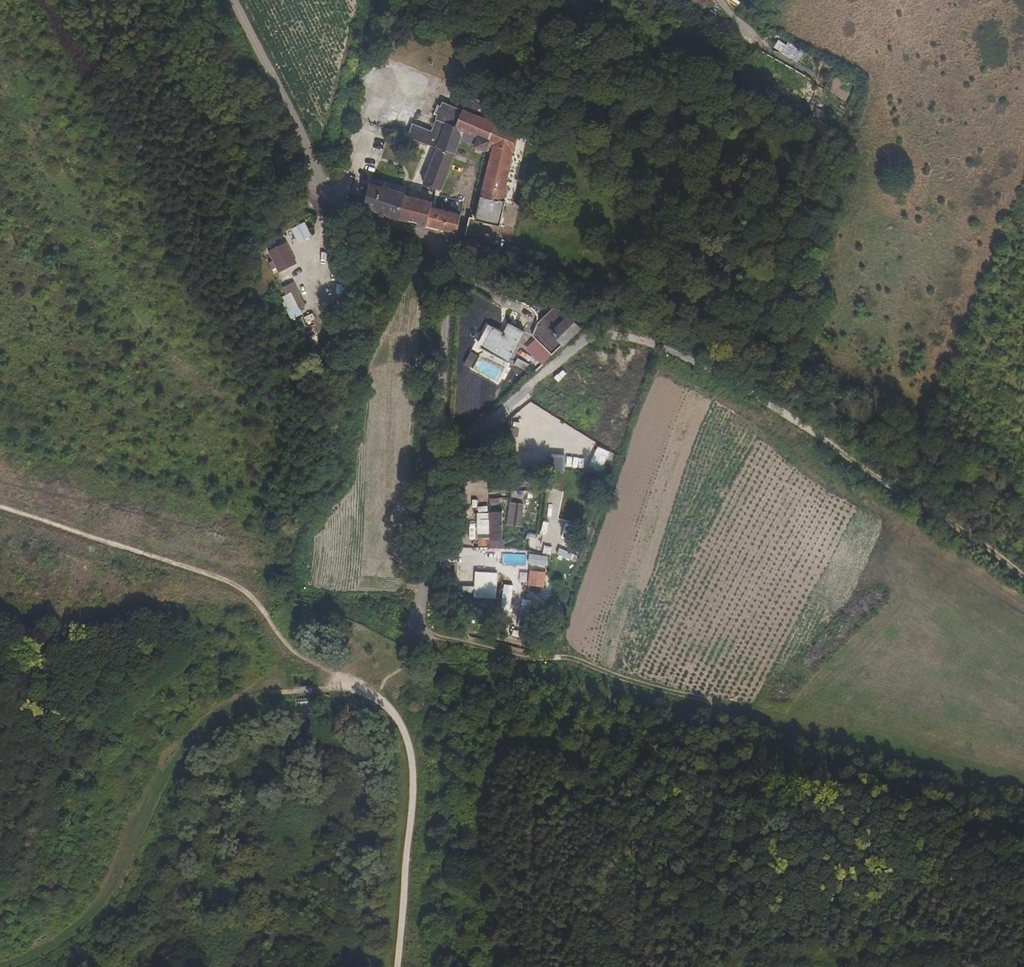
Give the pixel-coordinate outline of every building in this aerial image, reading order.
[(500,110),(469,97),(463,111),(495,124),(500,110)] [(440,102),(434,118),(446,123),(452,107),(440,102)] [(495,124),(463,111),(452,107),(446,123),(443,132),(461,140),(474,145),(473,147),(484,151),(495,124)] [(581,114),(569,111),(567,121),(579,124),(581,114)] [(498,225),(517,133),(495,124),(484,151),(492,154),(477,220),(498,225)] [(437,148),(455,154),(461,140),(443,132),(437,148)] [(423,184),(436,189),(440,190),(455,154),(437,148),(423,184)] [(433,204),(419,200),(405,196),(405,194),(371,184),(366,208),(399,220),(458,233),(459,224),(460,215),(433,208),(433,204)] [(423,184),(419,200),(433,204),(436,189),(423,184)] [(298,243),(313,237),(306,222),(292,229),(298,243)] [(458,233),(466,235),(468,226),(459,224),(458,233)] [(270,250),(278,273),(297,266),(289,243),(270,250)] [(280,279),(282,285),(295,281),(293,275),(280,279)] [(296,282),(280,288),(292,319),(304,315),(301,307),(305,305),(296,282)] [(536,335),(552,355),(579,328),(570,317),(556,308),(540,323),(539,324),(536,335)] [(314,313),(305,317),(308,324),(317,320),(314,313)] [(495,328),(484,350),(511,365),(528,334),(512,325),(506,334),(495,328)] [(518,359),(515,367),(528,370),(530,363),(518,359)] [(598,447),(590,465),(603,471),(611,452),(598,447)] [(566,471),(567,455),(550,454),(550,470),(566,471)] [(500,497),(490,499),(492,507),(501,505),(500,497)] [(507,525),(522,527),(526,505),(511,502),(507,525)] [(479,513),(479,546),(490,546),(490,549),(506,549),(505,512),(479,513)] [(563,532),(561,547),(568,549),(571,533),(563,532)] [(526,545),(533,548),(537,535),(530,533),(526,545)] [(529,565),(548,566),(549,555),(530,555),(529,565)] [(530,570),(530,587),(547,587),(547,570),(530,570)] [(475,597),(498,597),(500,573),(477,572),(475,597)] [(502,611),(511,612),(515,586),(506,584),(502,611)] [(529,628),(533,601),(523,599),(519,626),(529,628)]
